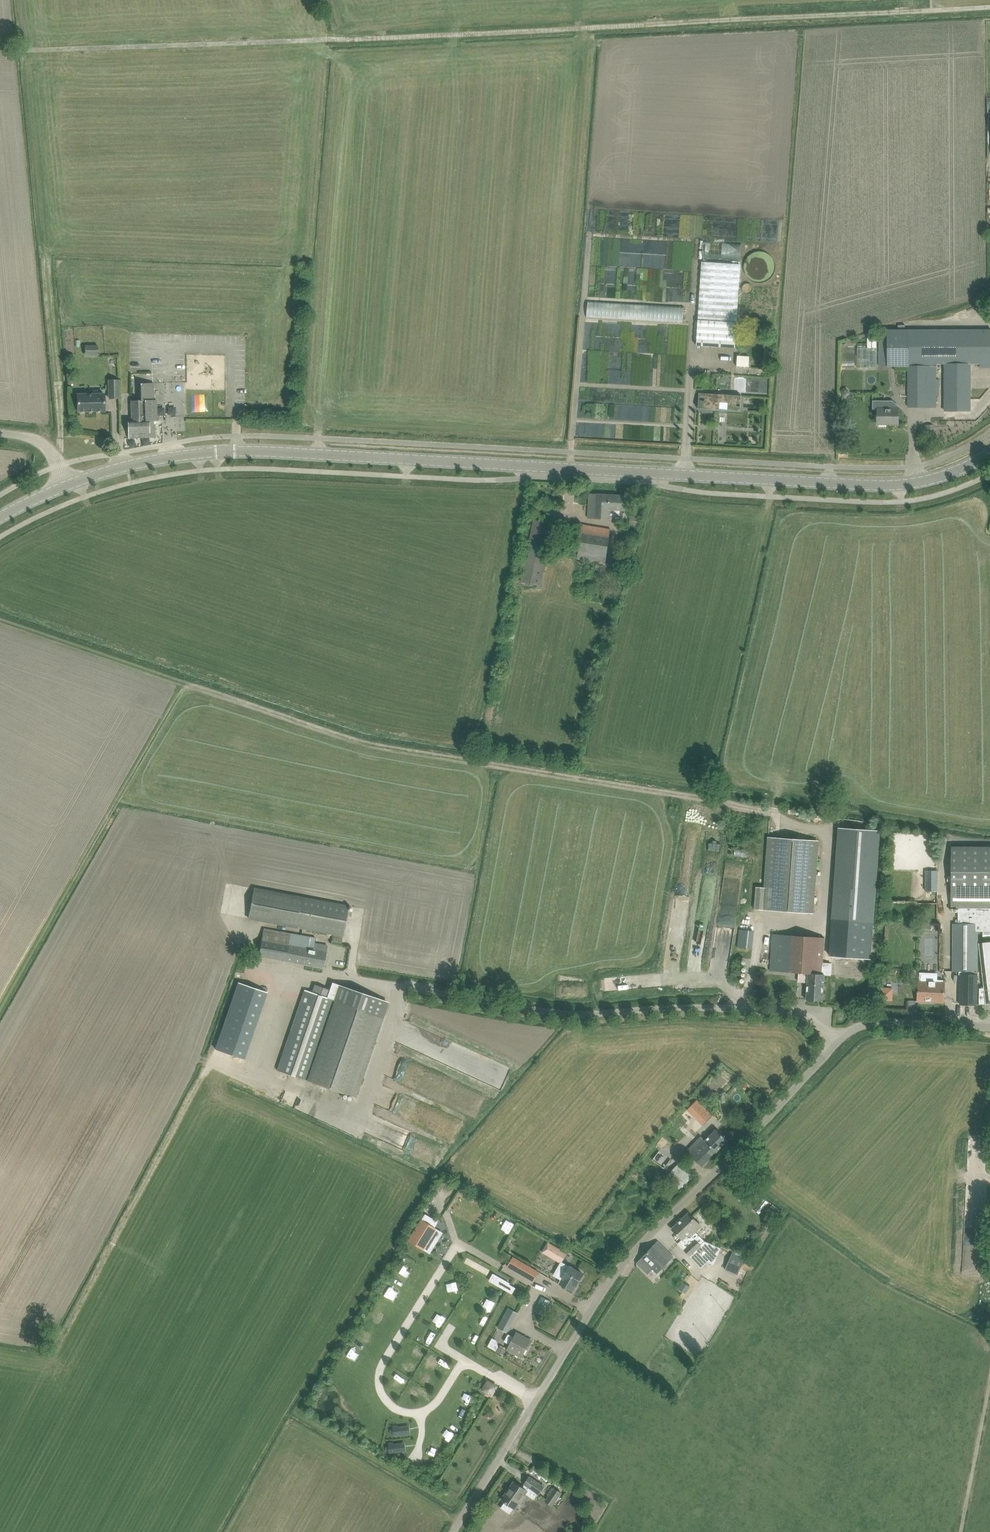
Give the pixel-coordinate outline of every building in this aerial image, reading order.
[(702,261),(698,321),(737,323),(740,264),(702,261)] [(62,317),(63,336),(71,335),(70,317),(62,317)] [(737,323),(698,321),(697,346),(735,348),(737,323)] [(888,336),(879,337),(879,366),(888,366),(909,366),(908,330),(888,330),(888,336)] [(971,364),(981,364),(981,330),(908,330),(909,366),(937,366),(937,364),(945,364),(971,364)] [(981,364),(981,368),(989,368),(989,330),(981,330),(981,364)] [(86,355),(97,355),(97,345),(86,345),(86,355)] [(749,356),(737,355),(736,366),(749,366),(749,356)] [(971,364),(945,364),(945,410),(970,410),(971,364)] [(936,407),(937,366),(909,366),(909,407),(936,407)] [(109,380),(109,395),(109,398),(119,398),(118,380),(109,380)] [(132,421),(128,421),(128,433),(128,438),(155,437),(155,424),(157,424),(156,421),(157,421),(156,400),(153,400),(153,398),(154,398),(154,383),(141,383),(141,400),(131,400),(132,421)] [(699,393),(698,409),(741,411),(742,395),(699,393)] [(105,411),(104,395),(104,394),(77,394),(78,411),(105,411)] [(898,423),(898,406),(893,407),(893,400),(872,401),(872,409),(877,409),(877,416),(876,416),(876,417),(878,417),(878,424),(890,424),(890,423),(898,423)] [(935,424),(926,424),(925,435),(935,435),(935,424)] [(619,520),(627,520),(629,495),(597,494),(589,493),(588,518),(596,518),(612,519),(612,515),(620,515),(619,520)] [(630,514),(630,527),(639,527),(640,515),(630,514)] [(534,520),(532,529),(522,581),(537,583),(536,588),(540,588),(540,584),(551,533),(553,523),(534,520)] [(583,525),(581,535),(578,558),(605,562),(611,530),(583,525)] [(628,537),(638,539),(639,539),(640,532),(629,530),(628,537)] [(611,565),(619,566),(620,557),(612,556),(611,565)] [(879,831),(839,828),(832,919),(872,922),(879,831)] [(765,888),(756,888),(754,909),(812,913),(817,841),(769,838),(765,888)] [(960,971),(977,971),(978,931),(989,931),(989,847),(951,846),(951,908),(958,908),(958,909),(960,909),(960,923),(958,923),(958,924),(953,924),(953,971),(960,971)] [(938,872),(925,872),(925,891),(938,891),(938,872)] [(334,934),(343,936),(349,906),(254,888),(248,918),(334,934)] [(259,956),(306,965),(308,951),(307,951),(307,948),(308,948),(310,937),(264,929),(259,956)] [(334,934),(332,942),(342,944),(343,936),(334,934)] [(861,977),(864,940),(772,934),(770,971),(808,973),(806,1000),(823,1001),(824,975),(861,977)] [(308,951),(306,965),(323,968),(327,946),(315,943),(316,938),(310,937),(308,948),(307,948),(307,951),(308,951)] [(979,995),(979,1004),(987,1003),(989,1003),(989,942),(980,943),(985,994),(979,995)] [(221,1022),(247,1032),(268,982),(241,971),(221,1022)] [(977,971),(960,971),(960,1004),(977,1004),(977,971)] [(918,1002),(932,1002),(932,999),(944,999),(944,985),(936,985),(936,980),(937,980),(938,975),(922,975),(921,984),(918,984),(918,1002)] [(305,990),(277,1070),(307,1081),(354,1097),(382,1017),(387,1004),(332,985),(330,990),(315,985),(312,992),(305,990)] [(697,1100),(688,1109),(697,1118),(703,1112),(708,1118),(712,1115),(697,1100)] [(700,1135),(686,1149),(688,1152),(695,1159),(702,1166),(728,1141),(721,1134),(716,1129),(705,1140),(700,1135)] [(664,1167),(669,1160),(657,1152),(652,1159),(664,1167)] [(691,1175),(679,1164),(667,1177),(679,1188),(691,1175)] [(428,1208),(434,1212),(437,1207),(431,1203),(428,1208)] [(701,1226),(688,1213),(681,1220),(678,1223),(672,1229),(682,1240),(678,1244),(690,1256),(701,1268),(707,1262),(714,1246),(704,1242),(700,1245),(691,1236),(689,1233),(690,1232),(693,1234),(701,1226)] [(409,1240),(422,1248),(435,1228),(422,1219),(409,1240)] [(657,1241),(642,1258),(657,1273),(673,1257),(657,1241)] [(548,1242),(542,1252),(559,1262),(565,1252),(548,1242)] [(737,1275),(744,1260),(732,1254),(725,1270),(737,1275)] [(508,1266),(525,1276),(534,1281),(538,1275),(529,1270),(530,1267),(513,1257),(508,1266)] [(560,1282),(565,1285),(574,1290),(583,1274),(562,1262),(555,1274),(562,1278),(560,1282)] [(497,1277),(493,1283),(512,1294),(515,1288),(497,1277)] [(534,1310),(543,1315),(551,1301),(542,1297),(534,1310)] [(509,1328),(500,1323),(498,1327),(507,1332),(509,1328)] [(507,1350),(513,1352),(521,1357),(531,1340),(517,1332),(514,1337),(508,1334),(504,1341),(510,1344),(507,1350)] [(503,1356),(506,1350),(500,1347),(497,1352),(503,1356)] [(487,1392),(490,1394),(491,1395),(496,1387),(488,1382),(483,1390),(487,1392)] [(405,1434),(404,1426),(397,1427),(397,1425),(393,1426),(393,1429),(390,1430),(391,1434),(394,1434),(394,1436),(405,1434)] [(390,1453),(401,1451),(399,1443),(393,1444),(393,1443),(388,1443),(389,1447),(386,1447),(386,1451),(389,1451),(390,1453)] [(501,1508),(510,1514),(514,1508),(515,1509),(527,1491),(529,1487),(539,1494),(544,1487),(530,1477),(524,1484),(525,1484),(523,1488),(514,1482),(501,1499),(505,1502),(501,1508)] [(545,1501),(552,1506),(562,1492),(554,1487),(545,1501)]
